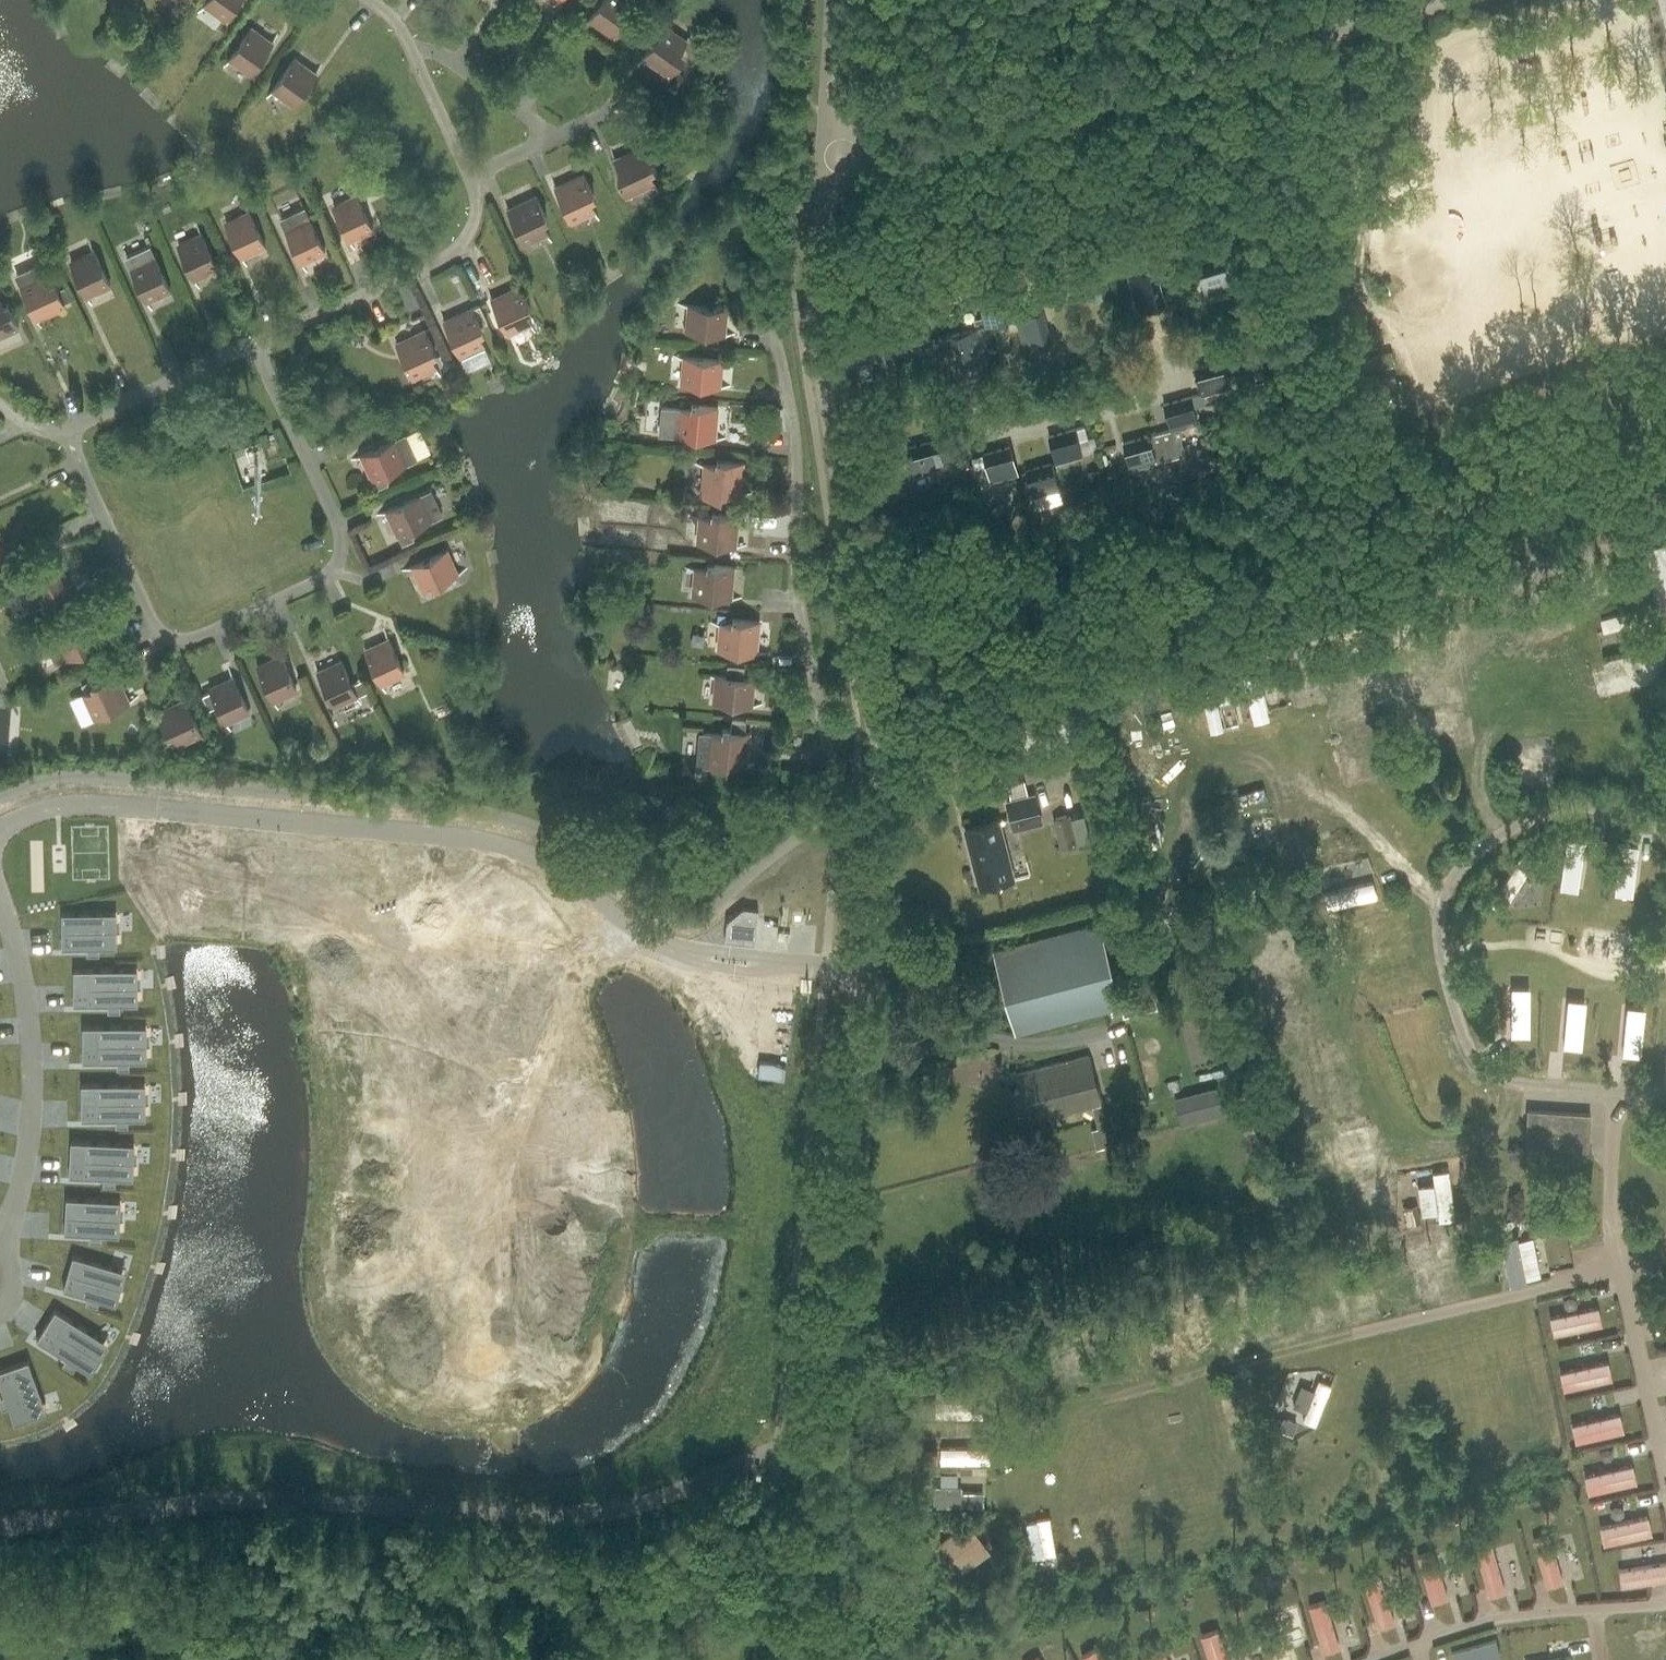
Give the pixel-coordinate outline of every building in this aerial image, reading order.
[(240,0),(208,0),(205,5),(226,20),(240,0)] [(628,0),(604,0),(590,20),(615,38),(631,16),(626,13),(633,4),(628,0)] [(666,27),(644,58),(669,76),(685,55),(681,51),(687,42),(666,27)] [(251,74),(274,43),(252,28),(230,59),(251,74)] [(295,105),(317,74),(296,59),(273,90),(295,105)] [(627,197),(655,183),(650,173),(655,170),(643,146),(615,160),(623,177),(619,180),(627,197)] [(572,222),(596,211),(591,200),(595,198),(584,174),(556,187),(572,222)] [(350,242),(374,231),(358,196),(334,207),(350,242)] [(525,245),(548,233),(543,223),(548,220),(537,196),(508,210),(525,245)] [(305,208),(281,219),(302,264),(326,253),(305,208)] [(242,258),(266,247),(250,212),(226,224),(242,258)] [(195,280),(219,269),(203,235),(179,246),(195,280)] [(150,246),(126,257),(147,303),(171,292),(150,246)] [(87,297),(111,286),(95,251),(71,263),(87,297)] [(1203,292),(1230,285),(1223,259),(1196,266),(1203,292)] [(66,307),(64,303),(71,300),(66,287),(58,290),(55,283),(50,285),(40,264),(16,275),(37,320),(66,307)] [(1167,304),(1156,268),(1128,276),(1139,312),(1167,304)] [(1084,303),(1108,297),(1101,270),(1077,276),(1084,303)] [(508,334),(532,323),(527,313),(532,310),(520,286),(492,299),(508,334)] [(986,329),(1012,322),(1006,298),(979,305),(986,329)] [(19,329),(8,305),(3,307),(0,299),(0,338),(19,329)] [(728,309),(690,305),(687,332),(726,335),(728,309)] [(461,356),(484,345),(479,335),(484,332),(473,308),(445,321),(461,356)] [(1026,345),(1053,338),(1045,311),(1018,318),(1026,345)] [(988,338),(986,329),(951,339),(963,378),(989,371),(980,341),(988,338)] [(413,378),(437,367),(432,357),(437,354),(426,330),(397,343),(413,378)] [(295,368),(309,362),(305,351),(290,358),(295,368)] [(723,361),(685,358),(683,384),(721,387),(723,361)] [(1161,434),(1124,443),(1131,471),(1157,463),(1186,455),(1181,437),(1184,436),(1182,429),(1200,424),(1194,403),(1206,400),(1205,394),(1227,388),(1221,365),(1196,371),(1202,394),(1192,397),(1164,405),(1171,431),(1161,434)] [(1395,376),(1376,382),(1379,393),(1398,387),(1395,376)] [(662,408),(660,434),(716,439),(719,408),(692,406),(692,411),(662,408)] [(1058,463),(1084,455),(1077,430),(1051,438),(1058,463)] [(418,459),(407,435),(361,456),(377,490),(389,484),(384,474),(418,459)] [(913,477),(954,466),(946,439),(906,451),(913,477)] [(993,480),(1018,473),(1010,447),(974,458),(975,464),(988,461),(993,480)] [(717,466),(706,465),(703,496),(721,498),(722,493),(741,494),(744,463),(718,461),(717,466)] [(1034,496),(1060,489),(1053,463),(1026,471),(1034,496)] [(409,530),(443,514),(433,490),(387,512),(402,546),(414,540),(409,530)] [(701,517),(699,543),(737,546),(740,515),(713,513),(713,518),(701,517)] [(1641,554),(1641,552),(1631,555),(1636,571),(1645,568),(1658,614),(1665,612),(1665,547),(1641,554)] [(423,591),(458,575),(447,551),(412,567),(423,591)] [(31,580),(20,585),(31,609),(42,604),(77,588),(64,559),(40,571),(42,575),(31,580)] [(696,569),(694,595),(732,599),(735,567),(708,565),(708,570),(696,569)] [(57,635),(46,640),(57,664),(68,659),(103,643),(92,619),(57,635)] [(722,624),(719,650),(757,654),(760,622),(734,620),(733,625),(722,624)] [(382,685),(405,674),(389,639),(365,650),(382,685)] [(1371,673),(1381,671),(1377,645),(1348,649),(1352,685),(1372,683),(1371,673)] [(1645,654),(1591,666),(1595,683),(1648,671),(1645,654)] [(1285,657),(1290,699),(1306,697),(1301,655),(1285,657)] [(274,701),(298,690),(281,656),(258,666),(274,701)] [(334,707),(358,696),(342,661),(318,672),(334,707)] [(1247,667),(1250,720),(1270,718),(1267,665),(1247,667)] [(728,666),(726,677),(717,676),(715,702),(753,706),(755,680),(744,679),(745,668),(728,666)] [(95,718),(130,702),(117,674),(93,685),(95,690),(84,695),(95,718)] [(226,723),(250,712),(234,677),(210,688),(226,723)] [(1630,677),(1601,682),(1603,695),(1632,690),(1630,677)] [(1207,728),(1237,726),(1234,678),(1204,679),(1207,728)] [(1164,729),(1181,728),(1179,694),(1161,695),(1164,729)] [(178,745),(202,734),(186,699),(158,712),(169,736),(174,734),(178,745)] [(701,734),(698,765),(727,768),(728,763),(747,765),(750,733),(749,733),(750,722),(736,720),(735,732),(724,731),(723,736),(701,734)] [(1128,764),(1130,789),(1164,786),(1163,770),(1147,771),(1146,763),(1128,764)] [(1019,831),(1049,823),(1041,792),(1011,800),(1019,831)] [(1053,819),(1062,850),(1078,845),(1069,814),(1053,819)] [(984,891),(1016,882),(1000,821),(968,829),(984,891)] [(1604,858),(1593,903),(1611,907),(1622,863),(1604,858)] [(1373,879),(1323,893),(1328,909),(1378,895),(1373,879)] [(1018,1038),(1124,1009),(1102,926),(995,955),(1018,1038)] [(112,955),(72,962),(77,997),(132,988),(129,972),(115,974),(112,955)] [(131,1013),(91,1019),(96,1054),(151,1045),(148,1029),(134,1031),(131,1013)] [(1027,1124),(1102,1103),(1090,1058),(1020,1077),(1024,1091),(1019,1092),(1027,1124)] [(100,1072),(100,1108),(155,1107),(155,1091),(141,1091),(141,1072),(100,1072)] [(1227,1118),(1219,1090),(1177,1102),(1184,1129),(1227,1118)] [(1588,1150),(1590,1114),(1524,1111),(1523,1147),(1588,1150)] [(101,1127),(101,1163),(157,1163),(157,1146),(142,1146),(142,1127),(101,1127)] [(1447,1169),(1430,1171),(1431,1183),(1417,1185),(1421,1217),(1452,1213),(1447,1169)] [(96,1187),(91,1222),(146,1230),(148,1214),(134,1212),(137,1193),(96,1187)] [(1508,1284),(1542,1275),(1531,1232),(1498,1241),(1508,1284)] [(83,1237),(78,1272),(132,1281),(135,1264),(121,1262),(124,1244),(83,1237)] [(1439,1256),(1411,1265),(1423,1305),(1440,1300),(1434,1284),(1446,1280),(1439,1256)] [(67,1283),(56,1317),(109,1334),(114,1318),(100,1314),(106,1296),(67,1283)] [(1665,1314),(1665,1296),(1658,1297),(1659,1315),(1665,1314)] [(1546,1314),(1550,1333),(1600,1324),(1597,1305),(1546,1314)] [(61,1332),(33,1353),(65,1397),(79,1388),(70,1376),(85,1365),(61,1332)] [(1607,1361),(1557,1367),(1560,1388),(1610,1382),(1607,1361)] [(2,1431),(2,1417),(20,1417),(20,1376),(0,1376),(0,1431),(2,1431)] [(1316,1380),(1315,1387),(1297,1384),(1292,1416),(1323,1422),(1330,1382),(1316,1380)] [(933,1404),(927,1404),(911,1403),(910,1416),(927,1417),(933,1417),(933,1404)] [(1618,1411),(1569,1423),(1574,1442),(1622,1431),(1618,1411)] [(1279,1432),(1294,1434),(1296,1418),(1282,1416),(1279,1432)] [(1405,1439),(1402,1463),(1411,1463),(1413,1440),(1405,1439)] [(941,1461),(992,1461),(992,1445),(941,1445),(941,1461)] [(1582,1474),(1586,1493),(1637,1482),(1632,1462),(1582,1474)] [(987,1504),(987,1475),(936,1474),(936,1503),(987,1504)] [(1649,1512),(1597,1526),(1602,1545),(1654,1531),(1649,1512)] [(1056,1515),(1041,1516),(1043,1554),(1058,1553),(1056,1515)] [(1031,1520),(1033,1553),(1042,1553),(1040,1520),(1031,1520)] [(940,1547),(962,1577),(994,1554),(978,1532),(967,1540),(960,1532),(940,1547)] [(1548,1534),(1531,1540),(1546,1586),(1562,1581),(1548,1534)] [(1488,1595),(1509,1589),(1494,1541),(1474,1547),(1488,1595)] [(1427,1601),(1445,1598),(1436,1548),(1417,1552),(1427,1601)] [(1617,1566),(1618,1584),(1665,1581),(1665,1563),(1617,1566)] [(1391,1623),(1382,1577),(1365,1580),(1373,1626),(1391,1623)] [(1318,1651),(1335,1648),(1327,1599),(1309,1602),(1318,1651)] [(1217,1626),(1197,1633),(1207,1659),(1228,1659),(1217,1626)] [(1094,1645),(1078,1655),(1080,1659),(1103,1659),(1094,1645)]
